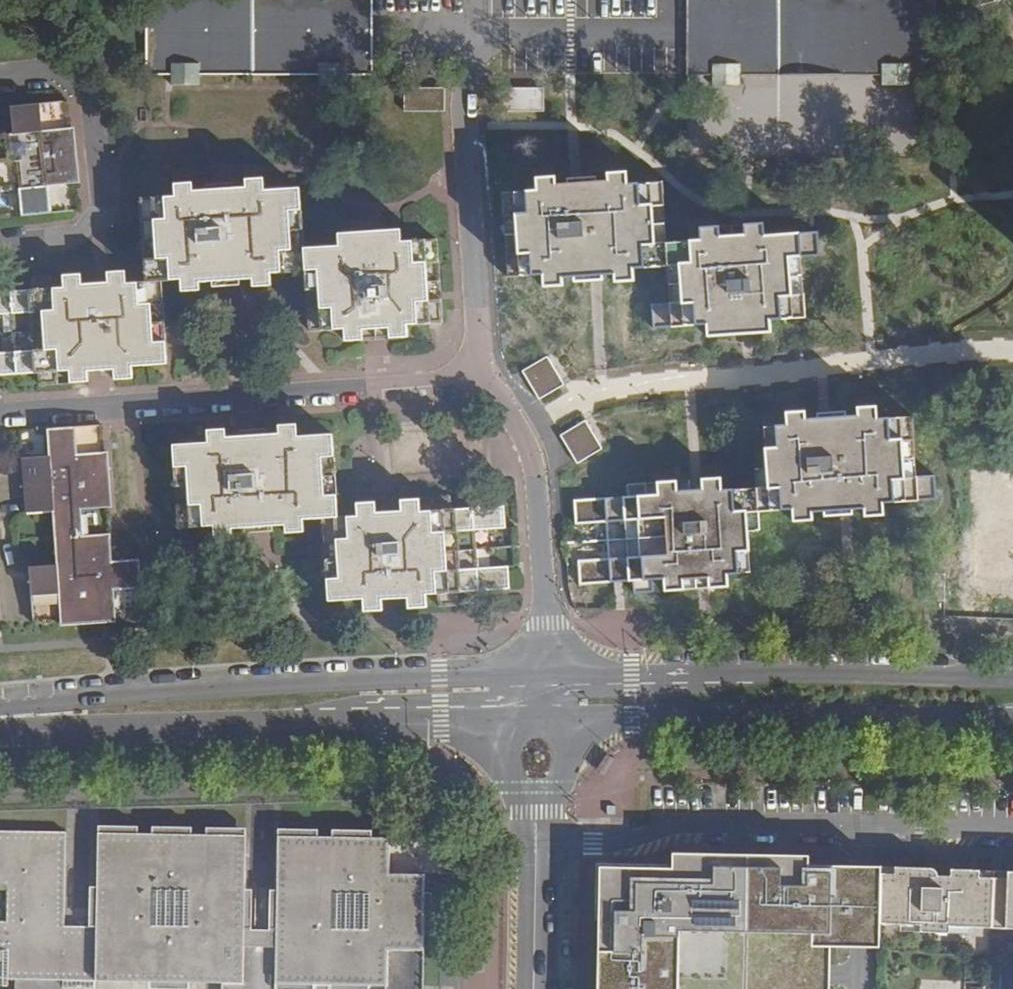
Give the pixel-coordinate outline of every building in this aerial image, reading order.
[(147,75),(172,75),(172,86),(200,86),(200,75),(319,75),(319,86),(346,87),(346,75),(373,75),(373,34),(373,0),(147,0),(147,75)] [(814,87),(814,75),(739,72),(739,85),(761,86),(761,95),(781,95),(781,86),(814,87)] [(406,88),(406,111),(431,111),(444,111),(445,88),(406,88)] [(544,88),(504,88),(504,112),(544,112),(544,88)] [(894,122),(909,111),(896,92),(881,102),(894,122)] [(20,190),(22,215),(80,209),(69,105),(11,111),(15,135),(0,136),(0,192),(20,190)] [(431,111),(406,111),(405,121),(431,121),(431,111)] [(554,121),(520,121),(521,142),(522,144),(523,146),(525,148),(529,150),(532,152),(535,152),(538,153),(543,153),(544,152),(546,151),(548,150),(550,148),(552,146),(553,143),(554,141),(555,137),(554,121)] [(668,266),(666,243),(655,243),(651,183),(628,184),(627,173),(608,174),(608,182),(579,184),(556,185),(555,177),(537,178),(538,191),(514,193),(514,200),(502,201),(509,277),(544,274),(544,286),(563,285),(563,277),(575,276),(602,274),(614,273),(615,282),(634,281),(633,268),(668,266)] [(443,323),(438,239),(403,241),(403,229),(338,233),(340,246),(304,249),(299,188),(265,190),(264,179),(246,180),(247,187),(193,192),(193,183),(175,185),(175,196),(140,199),(146,283),(126,284),(126,271),(107,272),(108,283),(82,284),(81,274),(63,275),(64,288),(51,289),(50,276),(32,278),(33,290),(0,293),(0,315),(14,314),(17,352),(0,353),(0,375),(39,373),(40,385),(59,385),(57,372),(70,371),(71,383),(88,382),(88,371),(114,370),(115,380),(133,379),(132,366),(167,364),(161,281),(181,280),(182,292),(200,291),(200,282),(252,279),(254,287),(272,285),(271,274),(305,271),(310,332),(344,329),(346,341),(409,337),(408,324),(443,323)] [(702,240),(666,243),(668,266),(671,304),(654,305),(655,327),(707,324),(708,335),(727,335),(726,324),(751,323),(752,333),(771,332),(771,320),(805,317),(801,255),(818,254),(817,232),(764,236),(764,225),(745,226),(745,234),(720,235),(720,228),(701,230),(702,240)] [(883,502),(936,499),(935,475),(916,476),(913,416),(878,419),(877,407),(859,408),(859,414),(846,416),(820,418),(805,419),(805,411),(787,412),(787,425),(764,426),(768,487),(757,488),(758,510),(793,509),(794,520),(813,519),(812,510),(826,509),(851,508),(865,507),(865,515),(883,514),(883,502)] [(820,418),(846,416),(845,409),(819,411),(820,418)] [(494,529),(491,507),(451,509),(450,498),(431,499),(431,510),(420,511),(420,499),(401,500),(401,511),(376,513),(375,502),(358,503),(357,516),(338,518),(333,435),(297,437),(297,425),(278,427),(279,434),(225,437),(225,430),(207,431),(208,443),(172,446),(178,528),(213,526),(214,538),(232,537),(232,528),(285,526),(286,533),(303,533),(303,520),(322,519),(329,601),(363,599),(365,612),(383,611),(382,600),(409,598),(409,609),(427,608),(426,594),(439,594),(440,606),(456,605),(455,592),(503,590),(499,566),(478,568),(475,530),(494,529)] [(108,452),(105,452),(103,427),(48,431),(49,457),(22,459),(26,514),(55,512),(58,566),(29,568),(33,624),(61,622),(61,627),(116,623),(115,619),(143,617),(140,561),(112,562),(109,508),(112,507),(108,452)] [(760,530),(758,510),(757,488),(723,490),(721,478),(703,479),(703,489),(696,490),(678,491),(677,481),(658,482),(659,495),(575,500),(576,523),(607,522),(609,559),(579,560),(581,583),(638,580),(639,591),(652,590),(651,579),(664,578),(665,589),(685,588),(684,577),(709,576),(710,587),(729,586),(728,573),(751,572),(748,531),(760,530)] [(982,534),(980,594),(1012,595),(1012,536),(982,534)] [(420,923),(435,923),(435,887),(426,887),(426,868),(392,868),(393,831),(373,831),(373,824),(335,824),(334,831),(321,830),(321,824),(282,824),(281,881),(271,881),(271,920),(254,920),(255,881),(246,881),(247,822),(207,821),(206,829),(194,828),(194,822),(153,821),(153,828),(138,828),(139,821),(100,821),(99,880),(91,880),(90,918),(66,918),(67,826),(0,826),(0,884),(8,884),(8,913),(0,913),(0,951),(4,951),(4,981),(218,983),(218,988),(420,988),(420,923)] [(881,870),(845,869),(845,860),(783,858),(768,865),(764,858),(674,857),(670,866),(622,867),(599,890),(598,988),(704,988),(708,903),(774,905),(773,928),(844,930),(845,919),(880,920),(881,870)] [(1008,871),(1008,876),(978,875),(978,869),(950,868),(950,873),(933,872),(934,867),(892,864),(891,870),(881,870),(880,920),(880,922),(921,924),(921,930),(950,931),(951,925),(1012,928),(1012,871),(1008,871)]
